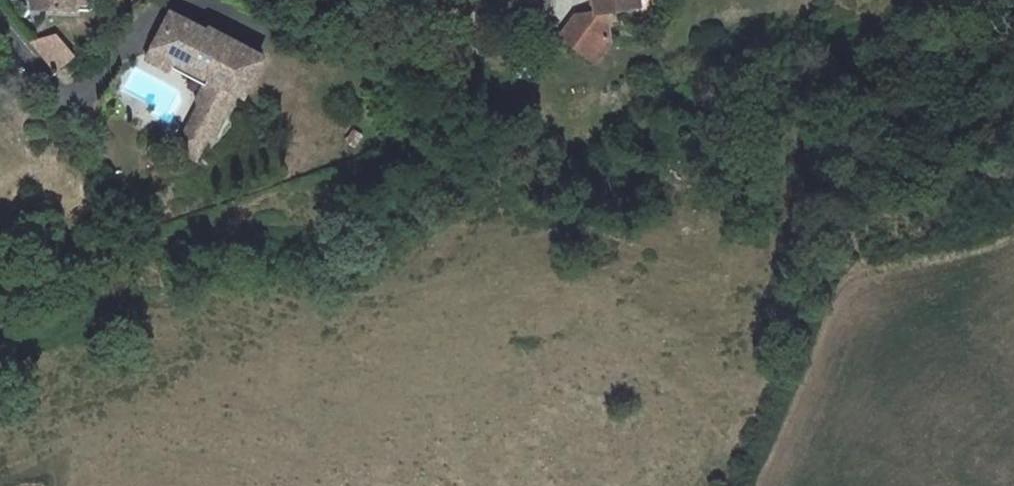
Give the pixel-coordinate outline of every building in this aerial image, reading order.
[(32,12),(43,12),(42,0),(31,0),(32,12)] [(43,12),(74,11),(91,11),(94,7),(94,0),(42,0),(43,12)] [(641,6),(640,0),(595,0),(598,14),(606,12),(641,6)] [(574,18),(610,44),(606,12),(598,14),(574,18)] [(213,77),(207,87),(200,101),(203,108),(219,117),(224,120),(239,92),(244,95),(261,65),(215,39),(177,18),(155,58),(171,67),(188,63),(213,77)] [(574,18),(561,36),(597,62),(610,44),(574,18)] [(215,39),(261,65),(264,59),(218,34),(215,39)] [(59,35),(33,41),(57,70),(76,55),(75,53),(59,35)] [(188,63),(171,67),(207,87),(213,77),(188,63)] [(194,125),(210,134),(219,117),(203,108),(194,125)] [(210,134),(194,125),(183,146),(198,154),(210,134)]
